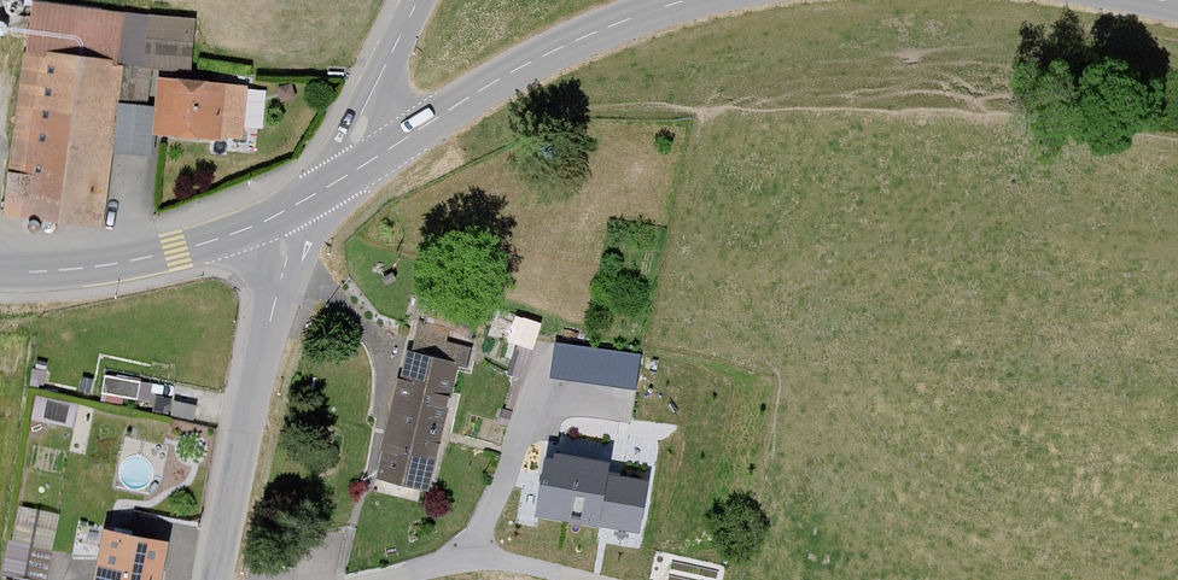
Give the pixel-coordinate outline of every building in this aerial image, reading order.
[(238,90),(185,85),(192,25),(20,7),(0,190),(0,222),(97,233),(106,155),(148,159),(150,139),(232,148),(238,90)] [(536,342),(543,316),(520,310),(513,336),(536,342)] [(641,382),(645,345),(559,337),(555,374),(641,382)] [(419,495),(448,367),(396,355),(367,483),(419,495)] [(108,393),(141,398),(144,380),(110,375),(108,393)] [(621,535),(633,486),(597,477),(600,467),(547,454),(541,479),(523,475),(513,515),(579,531),(580,525),(621,535)] [(150,546),(89,533),(80,579),(143,579),(150,546)] [(20,579),(26,549),(5,546),(0,574),(0,575),(20,579)]
